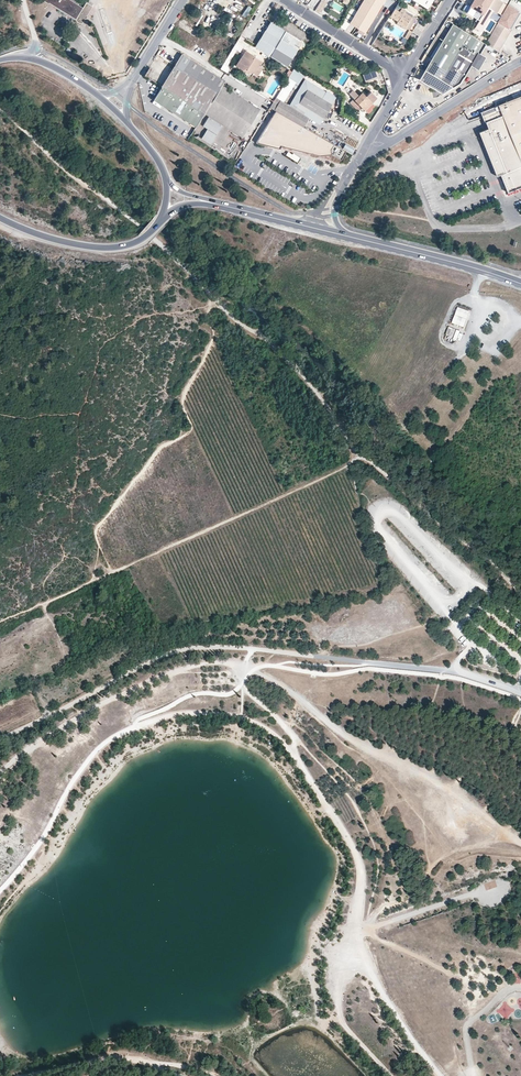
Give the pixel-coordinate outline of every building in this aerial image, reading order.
[(50,2),(74,17),(77,22),(82,22),(93,6),(86,2),(83,7),(72,0),(45,0),(46,1),(49,2),(50,2)] [(241,0),(232,0),(230,7),(238,9),(241,0)] [(315,8),(320,11),(326,1),(324,0),(320,0),(315,8)] [(364,31),(384,0),(363,0),(357,9),(352,6),(344,18),(364,31)] [(471,6),(467,12),(479,19),(485,9),(490,0),(474,0),(471,6)] [(241,13),(245,16),(251,7),(248,4),(241,13)] [(412,32),(419,20),(405,10),(398,5),(391,15),(390,16),(397,21),(397,22),(412,32)] [(498,21),(508,27),(512,20),(509,18),(511,16),(512,17),(511,18),(513,19),(518,11),(508,5),(498,21)] [(483,22),(490,12),(485,9),(479,19),(482,21),(483,22)] [(510,29),(520,12),(518,11),(513,19),(511,18),(512,17),(511,16),(509,18),(512,20),(508,27),(510,29)] [(508,27),(498,21),(485,43),(497,50),(510,29),(508,27)] [(288,66),(302,41),(271,22),(256,46),(288,66)] [(453,23),(424,69),(452,85),(459,81),(462,75),(465,77),(468,73),(465,71),(469,64),(477,68),(484,56),(479,53),(485,43),(453,23)] [(242,69),(244,67),(253,73),(259,63),(261,64),(263,61),(246,50),(237,65),(242,69)] [(227,54),(220,67),(225,70),(233,58),(227,54)] [(190,60),(183,56),(163,89),(155,102),(161,106),(164,106),(166,109),(186,121),(189,121),(191,124),(197,128),(205,114),(223,86),(225,81),(190,60)] [(253,73),(257,75),(263,66),(261,64),(259,63),(253,73)] [(379,76),(376,69),(363,74),(365,81),(379,76)] [(452,85),(424,69),(419,77),(441,90),(452,85)] [(335,98),(306,79),(299,90),(285,82),(273,101),(270,107),(277,111),(295,122),(304,127),(310,117),(319,123),(331,103),(332,104),(335,98)] [(193,136),(231,158),(261,109),(223,86),(205,114),(197,128),(193,136)] [(371,102),(376,97),(370,91),(365,96),(362,92),(362,93),(359,96),(356,93),(353,90),(349,94),(355,99),(351,103),(358,110),(360,108),(363,110),(364,110),(368,113),(372,109),(371,109),(374,106),(371,102)] [(482,133),(500,177),(504,175),(511,193),(520,189),(520,98),(500,107),(501,110),(503,117),(489,123),(491,129),(482,133)] [(503,117),(501,110),(486,116),(489,123),(503,117)] [(295,122),(277,111),(256,144),(319,156),(330,154),(340,159),(346,151),(343,150),(304,127),(295,122)] [(344,142),(342,147),(352,151),(354,146),(344,142)] [(288,151),(286,154),(297,161),(300,157),(293,152),(292,153),(288,151)] [(470,310),(458,306),(451,323),(463,327),(470,310)] [(458,338),(460,330),(447,327),(446,336),(458,338)]
